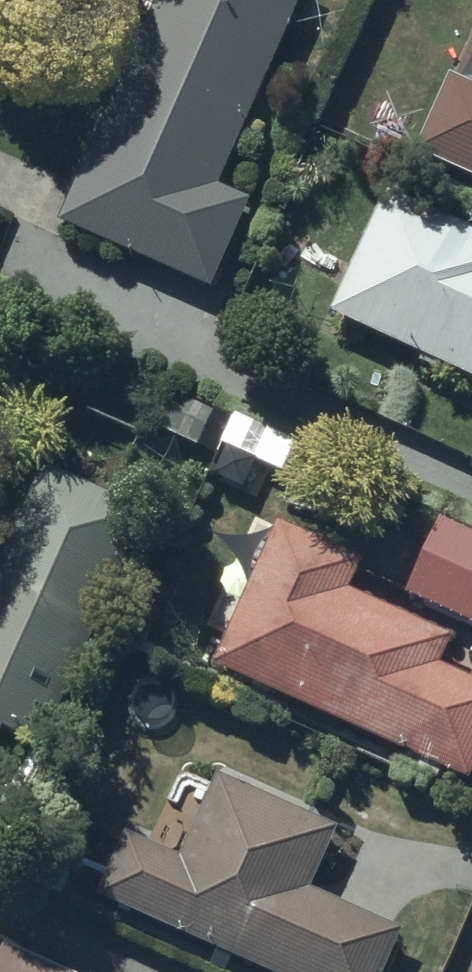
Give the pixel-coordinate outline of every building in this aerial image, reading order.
[(219,197),(309,0),(171,0),(62,237),(218,308),(260,216),(219,197)] [(452,72),(417,151),(471,175),(471,80),(452,72)] [(382,178),(323,308),(471,377),(471,223),(382,178)] [(236,433),(176,405),(159,441),(223,471),(215,489),(242,502),(257,470),(226,456),(236,433)] [(39,471),(0,567),(0,763),(5,751),(42,765),(144,513),(39,471)] [(432,515),(398,590),(471,623),(471,533),(432,515)] [(215,680),(421,773),(416,784),(438,795),(443,784),(470,796),(471,791),(471,694),(441,681),(454,653),(353,607),(367,576),(280,536),(215,680)] [(99,911),(233,971),(393,971),(406,944),(312,902),(338,843),(219,789),(182,871),(129,847),(99,911)] [(7,960),(2,971),(35,971),(7,960)]
